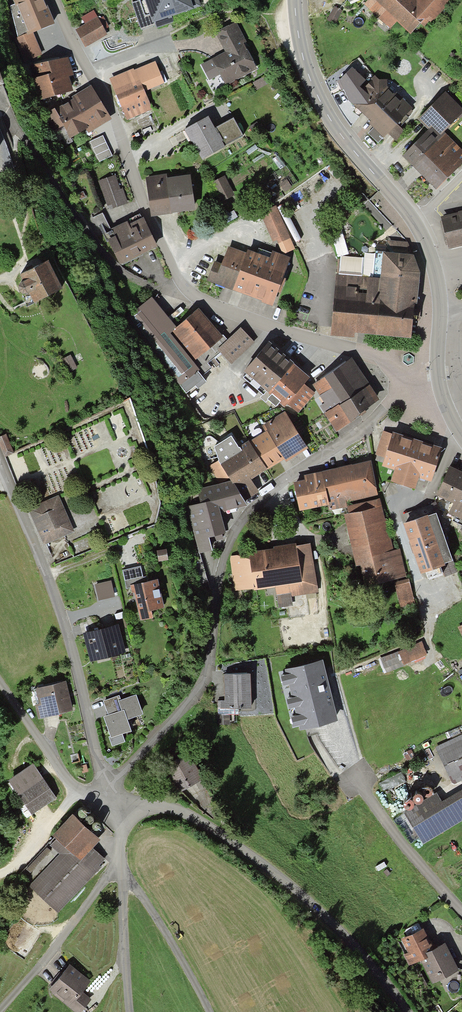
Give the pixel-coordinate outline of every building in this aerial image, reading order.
[(46,14),(49,13),(45,0),(9,0),(0,3),(9,27),(46,14)] [(152,22),(193,10),(190,0),(145,0),(152,22)] [(364,6),(389,28),(395,22),(411,36),(423,24),(425,26),(449,0),(370,0),(364,6)] [(9,27),(15,44),(32,38),(52,31),(46,14),(9,27)] [(95,21),(76,31),(84,47),(104,36),(95,21)] [(225,55),(212,61),(223,85),(253,70),(241,46),(244,45),(235,25),(215,35),(225,55)] [(32,38),(15,44),(21,62),(39,56),(35,47),(32,38)] [(46,43),(35,47),(39,56),(50,52),(46,43)] [(27,82),(31,100),(68,92),(65,79),(69,78),(66,60),(29,68),(32,81),(27,82)] [(352,67),(341,77),(349,99),(371,121),(369,123),(382,136),(385,133),(393,125),(409,109),(376,77),(362,90),(358,86),(365,80),(352,67)] [(261,79),(251,84),(254,90),(264,86),(261,79)] [(135,82),(114,92),(126,118),(147,109),(135,82)] [(87,91),(46,114),(55,129),(64,124),(72,137),(104,119),(87,91)] [(442,135),(461,116),(461,112),(444,95),(419,120),(429,131),(438,140),(442,135)] [(206,120),(185,131),(200,160),(221,148),(215,137),(206,120)] [(256,124),(250,127),(253,133),(259,130),(256,124)] [(401,133),(393,125),(385,133),(393,141),(401,133)] [(235,126),(215,137),(221,148),(241,137),(235,126)] [(402,158),(434,190),(461,161),(461,155),(442,135),(438,140),(429,131),(402,158)] [(100,137),(89,142),(98,162),(109,156),(100,137)] [(98,182),(107,209),(123,204),(114,176),(98,182)] [(146,180),(150,215),(190,211),(187,180),(165,182),(165,178),(146,180)] [(221,179),(211,185),(220,203),(231,197),(221,179)] [(261,215),(273,245),(286,239),(275,210),(261,215)] [(441,216),(448,247),(461,243),(461,211),(441,216)] [(109,230),(101,214),(91,219),(99,235),(109,230)] [(140,220),(105,237),(118,264),(153,246),(140,220)] [(231,290),(243,254),(226,248),(220,267),(215,283),(214,285),(231,290)] [(243,254),(231,290),(270,304),(285,260),(270,255),(268,262),(243,254)] [(337,277),(331,336),(352,338),(352,333),(406,338),(409,310),(412,310),(416,274),(414,261),(381,258),(379,282),(337,277)] [(62,288),(48,260),(21,275),(24,281),(22,282),(18,286),(19,291),(23,294),(28,294),(30,293),(35,302),(62,288)] [(208,280),(215,283),(220,267),(213,265),(208,280)] [(194,371),(196,370),(166,335),(173,329),(150,301),(127,320),(180,383),(194,371)] [(196,312),(172,333),(195,359),(219,339),(196,312)] [(238,331),(217,351),(230,365),(251,344),(238,331)] [(265,346),(243,374),(266,393),(289,365),(265,346)] [(77,367),(71,356),(63,360),(69,371),(77,367)] [(207,374),(215,367),(205,356),(198,362),(207,374)] [(348,362),(312,386),(330,412),(366,388),(348,362)] [(289,365),(266,393),(282,406),(283,405),(299,385),(305,378),(289,365)] [(203,382),(194,371),(180,383),(179,384),(186,392),(194,385),(196,388),(203,382)] [(299,385),(283,405),(295,414),(311,394),(299,385)] [(376,403),(366,388),(330,412),(324,415),(334,430),(376,403)] [(302,450),(282,416),(263,427),(267,434),(283,461),(302,450)] [(375,456),(384,459),(392,436),(382,433),(375,456)] [(0,437),(0,447),(4,457),(14,453),(6,434),(0,437)] [(264,472),(283,461),(267,434),(248,445),(264,472)] [(438,451),(392,436),(384,459),(381,468),(393,472),(390,483),(412,490),(416,479),(428,483),(438,451)] [(214,446),(203,448),(204,460),(216,458),(235,490),(264,472),(248,445),(237,452),(229,437),(214,446)] [(368,465),(306,478),(307,481),(293,483),(299,509),(325,504),(327,511),(344,507),(343,501),(374,495),(368,465)] [(448,471),(436,496),(454,504),(450,513),(461,519),(461,478),(448,471)] [(196,508),(204,542),(223,537),(217,514),(242,508),(230,485),(198,493),(202,507),(196,508)] [(27,509),(43,545),(75,531),(59,495),(27,509)] [(346,509),(347,516),(379,509),(377,502),(346,509)] [(347,516),(346,517),(363,586),(402,576),(397,553),(390,555),(379,509),(347,516)] [(435,516),(404,526),(420,573),(450,563),(435,516)] [(307,548),(232,557),(236,591),(275,586),(277,606),(291,605),(289,595),(313,592),(307,548)] [(166,549),(157,550),(159,561),(168,560),(166,549)] [(130,585),(148,581),(147,576),(143,577),(141,566),(122,570),(126,589),(130,588),(130,585)] [(130,585),(130,588),(132,593),(135,593),(140,619),(151,617),(150,610),(164,607),(158,579),(148,581),(130,585)] [(110,581),(95,585),(98,600),(114,596),(110,581)] [(393,586),(400,609),(414,605),(407,582),(393,586)] [(96,630),(82,633),(89,662),(125,653),(118,625),(96,630)] [(418,645),(398,653),(403,665),(423,657),(418,645)] [(337,718),(322,660),(286,669),(287,673),(282,674),(284,685),(289,684),(292,695),(286,696),(289,707),(296,706),(298,714),(292,715),(294,725),(301,723),(302,727),(337,718)] [(221,700),(221,708),(249,707),(249,675),(225,675),(225,700),(221,700)] [(35,705),(38,717),(72,709),(66,682),(35,690),(39,704),(35,705)] [(109,737),(112,747),(125,742),(122,734),(131,731),(127,719),(142,714),(136,696),(120,701),(119,697),(104,702),(108,715),(103,717),(110,736),(109,737)] [(461,779),(461,740),(437,751),(452,783),(461,779)] [(186,754),(164,767),(177,789),(199,777),(186,754)] [(11,781),(33,812),(55,797),(33,765),(11,781)] [(426,839),(461,817),(461,790),(444,801),(438,791),(407,809),(426,839)] [(65,850),(33,884),(58,908),(103,860),(91,849),(99,841),(73,816),(52,838),(65,850)] [(46,847),(27,868),(30,872),(50,851),(46,847)] [(402,932),(406,939),(422,930),(418,923),(402,932)] [(420,959),(434,951),(422,930),(406,939),(400,943),(412,964),(420,959)] [(458,968),(444,945),(434,951),(420,959),(434,982),(458,968)] [(48,992),(75,1011),(78,1011),(87,999),(80,994),(88,983),(66,967),(48,992)]
